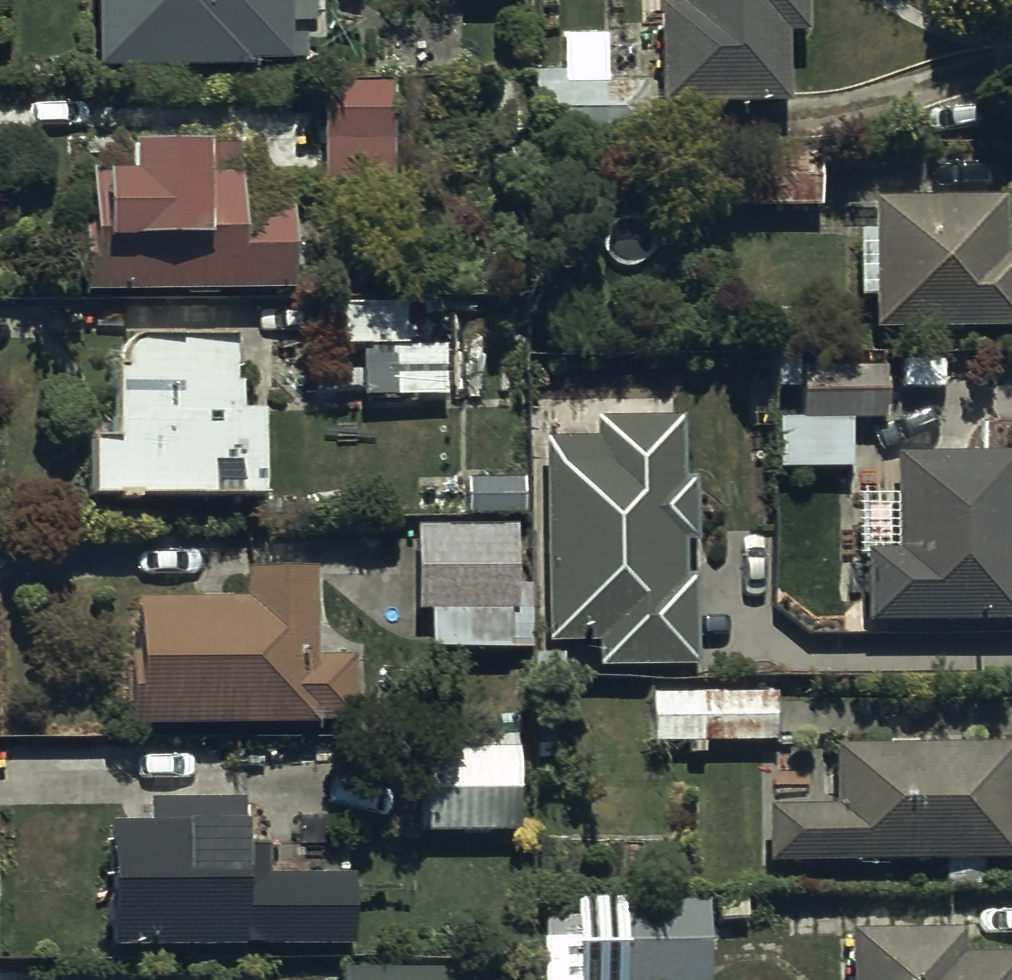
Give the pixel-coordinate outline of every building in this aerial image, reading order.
[(93,80),(244,81),(244,75),(287,75),(286,69),(304,69),(304,38),(285,38),(285,0),(93,0),(93,80)] [(677,17),(655,17),(656,117),(789,115),(788,46),(803,46),(802,0),(676,0),(677,17)] [(641,91),(561,91),(561,71),(488,71),(489,116),(551,116),(552,149),(642,149),(641,91)] [(391,88),(320,89),(321,176),(391,176),(391,88)] [(234,156),(128,155),(128,169),(86,169),(86,238),(77,238),(77,303),(286,304),(286,217),(234,217),(234,156)] [(817,216),(817,160),(710,160),(711,215),(786,214),(786,226),(809,226),(809,216),(817,216)] [(870,341),(1011,341),(1011,266),(1004,266),(1004,210),(869,210),(869,244),(857,244),(857,308),(869,309),(870,341)] [(403,310),(329,312),(331,359),(405,356),(403,310)] [(228,340),(123,340),(123,372),(111,372),(111,459),(86,459),(86,518),(261,517),(260,424),(235,424),(235,396),(231,396),(231,351),(228,351),(228,340)] [(797,425),(778,426),(777,477),(848,478),(848,429),(881,429),(882,369),(796,368),(797,425)] [(542,449),(542,655),(594,655),(594,679),(694,679),(694,584),(681,584),(681,552),(691,552),(691,487),(679,487),(679,428),(671,428),(671,401),(537,401),(537,449),(542,449)] [(891,466),(893,560),(863,561),(865,637),(1011,634),(1011,463),(891,466)] [(519,489),(464,489),(464,524),(519,524),(519,489)] [(528,588),(515,589),(514,531),(414,533),(414,621),(427,621),(427,658),(530,658),(528,588)] [(311,575),(242,577),(240,604),(137,606),(138,656),(124,656),(126,734),(350,729),(349,664),(313,665),(311,575)] [(774,697),(649,698),(649,750),(684,749),(684,761),(704,761),(703,749),(774,748),(774,697)] [(415,758),(416,841),(516,840),(515,758),(484,758),(484,744),(456,744),(456,758),(415,758)] [(981,894),(981,874),(1010,874),(1010,755),(831,755),(831,817),(766,817),(766,874),(940,874),(940,894),(981,894)] [(101,798),(101,957),(348,957),(348,886),(265,886),(265,860),(241,860),(241,805),(207,805),(207,798),(101,798)] [(705,907),(618,908),(619,979),(706,979),(705,907)] [(849,940),(848,979),(1011,979),(1011,967),(957,966),(958,942),(849,940)] [(336,970),(336,979),(477,979),(477,968),(336,970)]
